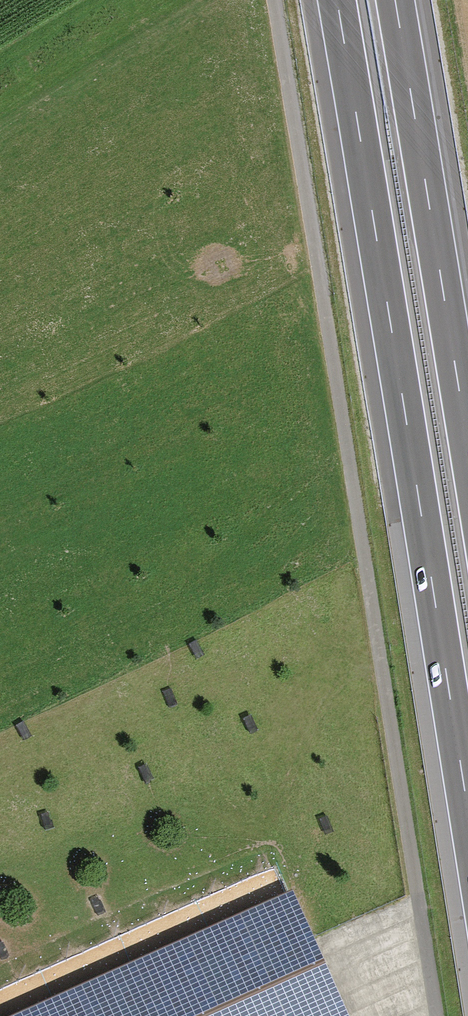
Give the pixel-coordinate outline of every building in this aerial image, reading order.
[(285,898),(21,1015),(338,1015),(285,898)]
